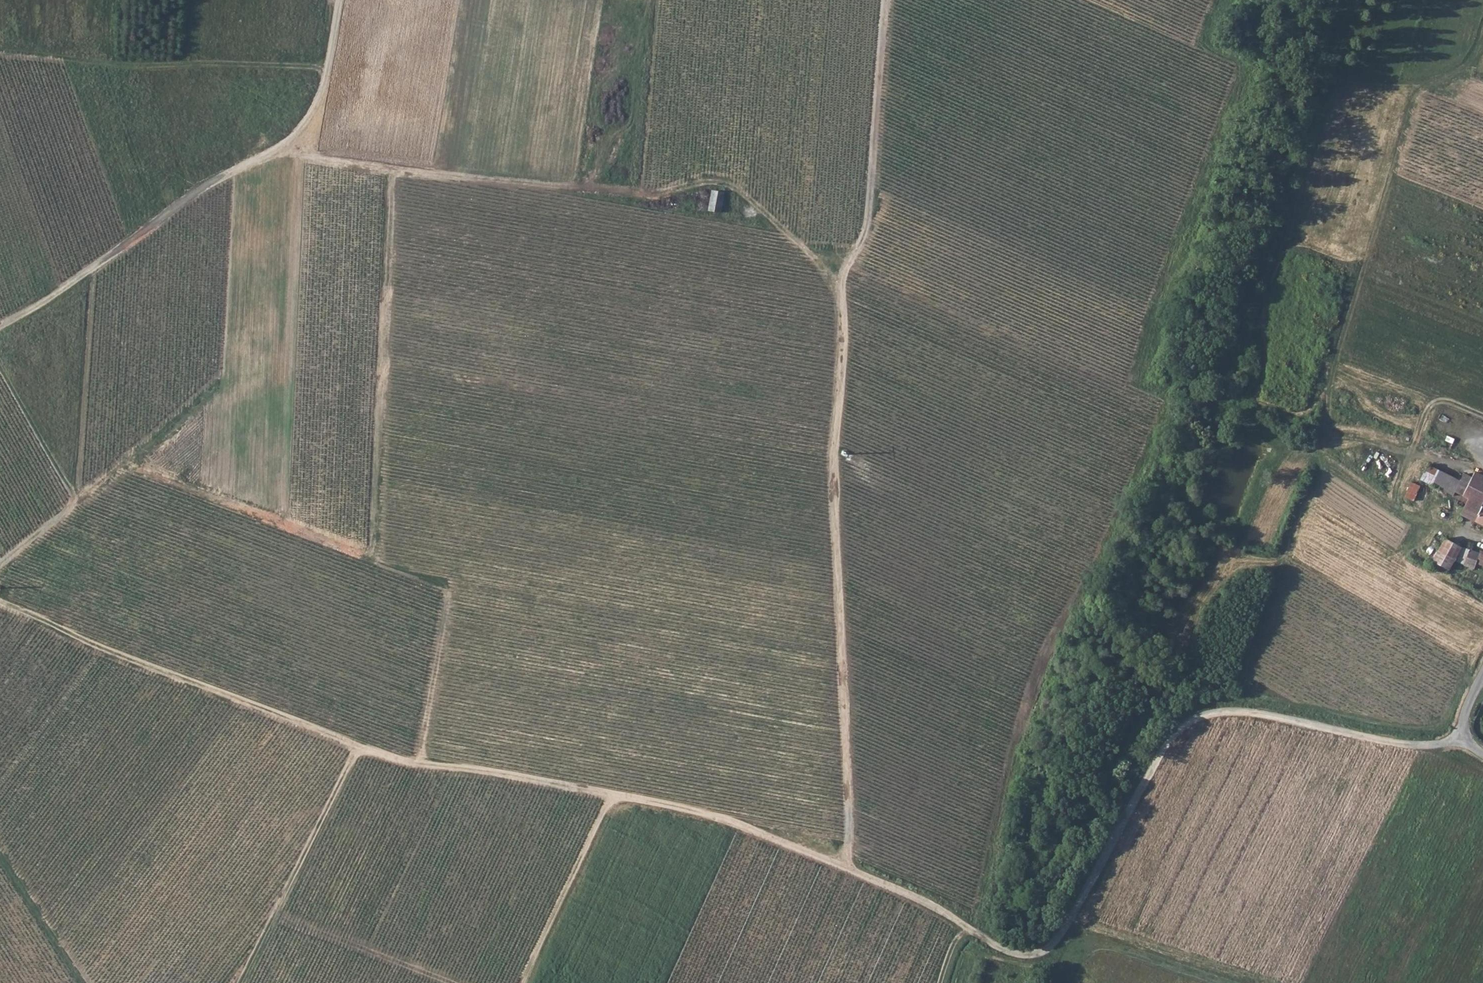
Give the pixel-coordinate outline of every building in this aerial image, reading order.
[(711,210),(722,212),(724,192),(713,191),(711,210)] [(1412,500),(1418,484),(1408,481),(1402,496),(1412,500)] [(1482,503),(1471,498),(1466,495),(1464,499),(1467,500),(1461,513),(1474,520),(1482,524),(1482,501),(1482,503)] [(1464,563),(1468,551),(1445,538),(1432,561),(1449,569),(1455,558),(1464,563)] [(1468,549),(1468,551),(1464,563),(1475,566),(1477,562),(1482,564),(1482,553),(1468,549)]
